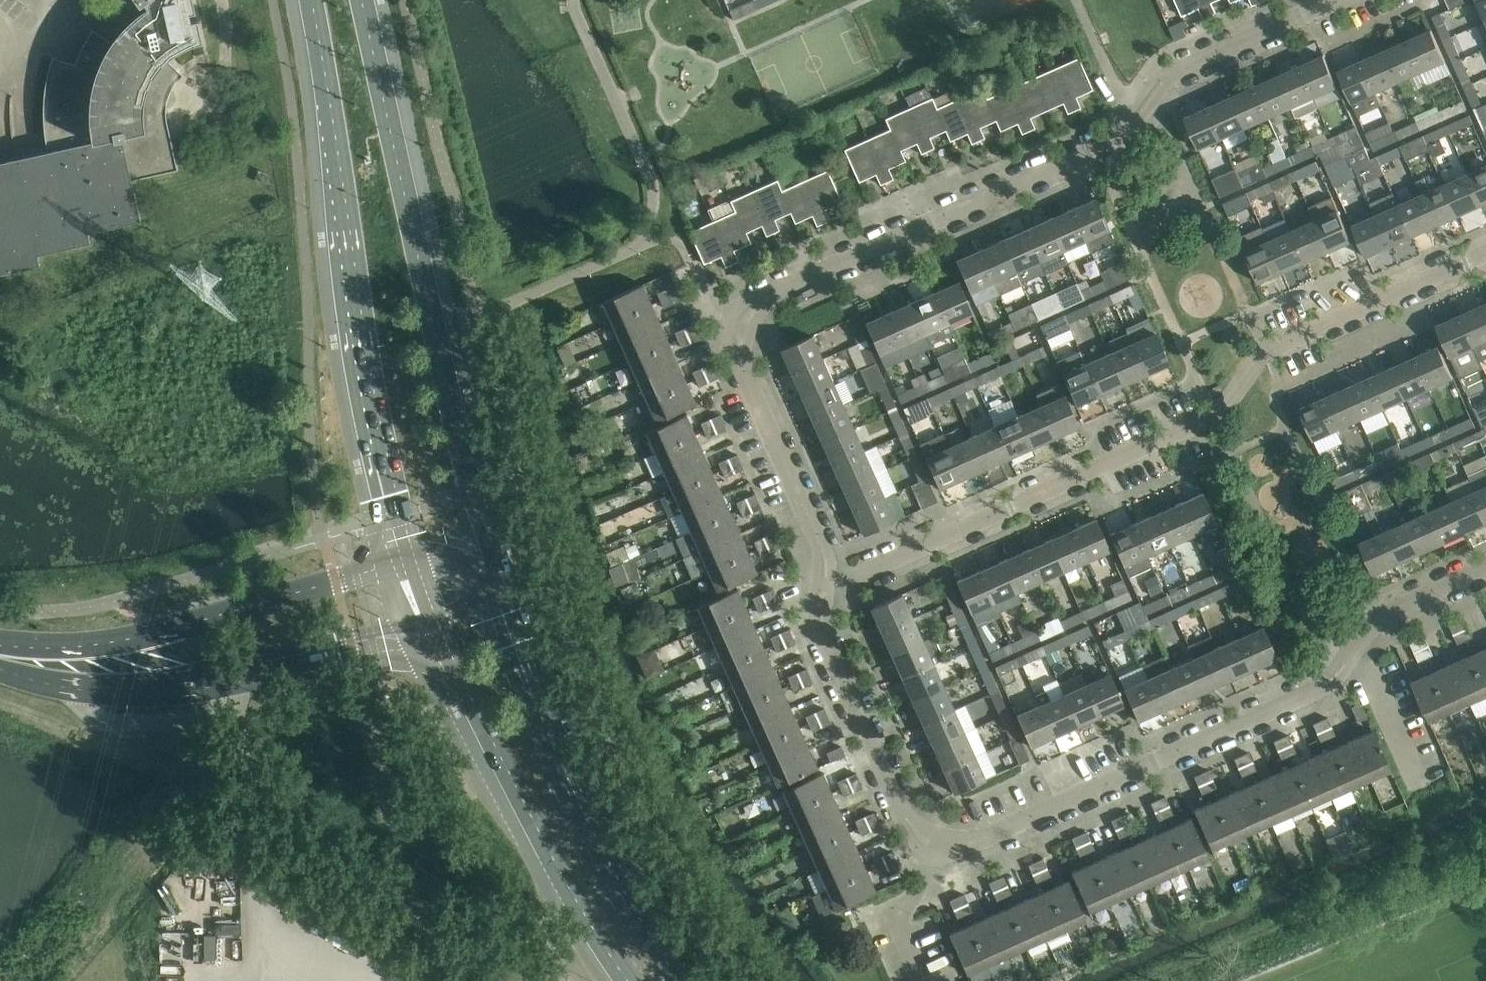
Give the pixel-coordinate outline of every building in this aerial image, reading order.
[(49,149),(120,133),(130,177),(174,167),(164,123),(163,115),(163,106),(165,98),(168,90),(172,82),(178,76),(179,75),(164,60),(166,58),(176,50),(187,44),(201,40),(196,18),(190,19),(188,11),(194,10),(192,0),(136,0),(139,4),(143,1),(146,6),(143,8),(132,16),(122,26),(113,37),(109,42),(104,39),(95,54),(89,68),(89,70),(54,59),(48,81),(45,104),(46,127),(49,149)] [(1182,16),(1199,8),(1204,19),(1210,16),(1203,0),(1175,0),(1182,16)] [(1210,16),(1217,13),(1212,2),(1216,0),(1203,0),(1210,16)] [(1460,4),(1458,0),(1446,0),(1449,8),(1460,4)] [(1485,20),(1485,0),(1477,0),(1485,20)] [(733,19),(750,11),(747,3),(729,11),(733,19)] [(1432,16),(1440,34),(1448,30),(1440,12),(1432,16)] [(1445,60),(1431,29),(1408,40),(1421,71),(1445,60)] [(1421,71),(1408,40),(1385,50),(1398,81),(1421,71)] [(1445,46),(1453,63),(1461,59),(1454,42),(1445,46)] [(1398,81),(1385,50),(1361,61),(1375,92),(1398,81)] [(1324,55),(1300,65),(1314,96),(1319,106),(1319,108),(1343,97),(1338,86),(1324,55)] [(1079,57),(1055,67),(1074,110),(1081,107),(1076,97),(1093,89),(1079,57)] [(1453,63),(1460,80),(1469,76),(1461,59),(1453,63)] [(1361,61),(1338,71),(1357,114),(1381,104),(1375,92),(1361,61)] [(1319,106),(1314,96),(1300,65),(1277,76),(1291,107),(1296,117),(1319,106)] [(1055,67),(1034,77),(1048,109),(1063,103),(1068,113),(1074,110),(1055,67)] [(1254,86),(1268,117),(1291,107),(1277,76),(1254,86)] [(1030,117),(1048,109),(1034,77),(1011,87),(1030,130),(1035,128),(1030,117)] [(1231,96),(1245,127),(1268,117),(1254,86),(1231,96)] [(1000,130),(1002,130),(988,98),(987,98),(983,87),(960,97),(979,140),(985,137),(980,127),(996,120),(1000,130)] [(1030,130),(1011,87),(988,98),(1002,130),(1017,123),(1022,133),(1030,130)] [(1474,109),(1482,105),(1474,88),(1466,92),(1474,109)] [(1208,107),(1222,138),(1245,127),(1231,96),(1208,107)] [(950,140),(951,140),(932,97),(909,108),(928,150),(934,147),(930,137),(945,130),(950,140)] [(972,143),(979,140),(960,97),(937,108),(932,97),(951,140),(967,133),(972,143)] [(1467,109),(1463,101),(1446,108),(1449,117),(1467,109)] [(1481,126),(1485,123),(1485,114),(1482,105),(1474,109),(1481,126)] [(1185,117),(1199,148),(1222,138),(1208,107),(1185,117)] [(928,150),(909,108),(886,118),(905,160),(901,150),(916,143),(921,153),(928,150)] [(1433,114),(1416,121),(1420,130),(1437,122),(1433,114)] [(1470,114),(1452,122),(1455,131),(1473,123),(1470,114)] [(888,168),(905,160),(886,118),(885,118),(890,129),(867,139),(886,181),(893,178),(888,168)] [(1403,137),(1420,130),(1416,121),(1400,129),(1403,137)] [(1365,133),(1370,142),(1373,151),(1397,140),(1389,122),(1365,133)] [(1360,135),(1356,126),(1338,134),(1342,142),(1360,135)] [(1423,135),(1427,143),(1443,136),(1439,128),(1423,135)] [(49,149),(0,161),(0,273),(39,265),(37,254),(90,242),(87,232),(140,220),(130,177),(120,133),(49,149)] [(1348,154),(1365,146),(1360,135),(1342,142),(1348,154)] [(1429,150),(1427,143),(1423,135),(1400,145),(1404,154),(1406,160),(1429,150)] [(880,184),(886,181),(867,139),(844,149),(859,181),(875,174),(880,184)] [(1319,153),(1330,148),(1326,140),(1309,147),(1313,155),(1319,153)] [(1330,148),(1319,153),(1325,164),(1330,176),(1334,185),(1351,177),(1357,174),(1354,166),(1348,154),(1342,142),(1336,145),(1330,148)] [(1400,145),(1377,156),(1381,164),(1404,154),(1400,145)] [(1354,166),(1360,163),(1370,158),(1365,146),(1348,154),(1354,166)] [(1296,163),(1313,155),(1309,147),(1292,155),(1296,163)] [(1257,154),(1234,164),(1236,168),(1244,186),(1267,176),(1263,168),(1257,154)] [(1360,163),(1354,166),(1357,174),(1361,182),(1384,172),(1381,164),(1377,156),(1370,158),(1360,163)] [(1280,160),(1263,168),(1267,176),(1284,169),(1280,160)] [(1316,161),(1299,168),(1302,177),(1320,169),(1316,161)] [(1468,173),(1481,204),(1485,202),(1485,165),(1468,173)] [(827,170),(804,180),(823,222),(830,219),(825,209),(842,201),(827,170)] [(1481,204),(1468,173),(1445,184),(1458,215),(1481,204)] [(1222,174),(1212,179),(1220,197),(1230,193),(1222,174)] [(1286,174),(1269,182),(1273,190),(1290,182),(1286,174)] [(1425,177),(1416,181),(1422,194),(1435,225),(1458,215),(1445,184),(1431,190),(1425,177)] [(817,225),(823,222),(804,180),(782,190),(777,179),(777,180),(796,222),(812,215),(817,225)] [(753,190),(772,233),(779,229),(775,219),(790,212),(795,223),(796,222),(777,180),(753,190)] [(1256,197),(1273,190),(1269,182),(1253,189),(1256,197)] [(766,235),(772,233),(753,190),(730,200),(749,243),(751,242),(746,232),(761,225),(766,235)] [(1393,192),(1370,203),(1376,215),(1389,246),(1412,235),(1399,204),(1393,192)] [(1435,225),(1422,194),(1399,204),(1412,235),(1435,225)] [(1332,196),(1308,207),(1314,220),(1328,251),(1352,241),(1338,209),(1332,196)] [(1095,198),(1072,209),(1086,240),(1091,250),(1091,251),(1092,253),(1115,242),(1109,229),(1095,198)] [(749,243),(730,200),(730,201),(735,211),(712,221),(731,264),(739,260),(734,250),(749,243)] [(1072,209),(1049,219),(1062,250),(1067,261),(1091,250),(1086,240),(1072,209)] [(1389,246),(1376,215),(1352,225),(1366,256),(1389,246)] [(1286,218),(1263,228),(1268,241),(1282,272),(1305,261),(1291,230),(1286,218)] [(1049,219),(1026,229),(1045,272),(1068,262),(1067,261),(1062,250),(1049,219)] [(1328,251),(1314,220),(1291,230),(1305,261),(1328,251)] [(725,266),(731,264),(712,221),(690,231),(704,263),(721,256),(725,266)] [(1262,227),(1238,237),(1244,251),(1258,282),(1282,272),(1268,241),(1263,228),(1262,227)] [(1026,229),(1003,240),(1016,271),(1022,283),(1045,272),(1026,229)] [(980,250),(993,281),(999,294),(1022,283),(1016,271),(1003,240),(980,250)] [(993,281),(980,250),(956,261),(970,292),(993,281)] [(1124,262),(1107,270),(1114,285),(1131,278),(1124,262)] [(959,281),(935,292),(949,323),(973,312),(959,281)] [(602,301),(611,322),(652,304),(643,283),(602,301)] [(1061,309),(1084,299),(1080,290),(1077,283),(1055,294),(1061,309)] [(1084,299),(1101,291),(1097,283),(1080,290),(1084,299)] [(1133,283),(1116,291),(1120,300),(1137,292),(1133,283)] [(657,293),(660,300),(679,291),(676,284),(657,293)] [(679,291),(660,300),(663,307),(683,298),(679,291)] [(953,332),(949,323),(935,292),(912,302),(926,333),(930,342),(953,332)] [(1032,304),(1035,311),(1038,319),(1061,309),(1055,294),(1032,304)] [(1103,296),(1087,304),(1091,313),(1107,305),(1103,296)] [(912,302),(889,312),(903,343),(926,333),(912,302)] [(611,322),(620,341),(661,323),(652,304),(611,322)] [(1009,315),(1012,321),(1015,330),(1038,319),(1035,311),(1032,304),(1009,315)] [(1087,304),(1070,312),(1074,320),(1091,313),(1087,304)] [(1460,315),(1474,346),(1480,360),(1485,357),(1485,311),(1483,304),(1460,315)] [(865,323),(879,354),(903,343),(889,312),(865,323)] [(855,315),(847,319),(854,336),(863,333),(855,315)] [(1460,315),(1436,325),(1450,356),(1458,375),(1460,378),(1484,368),(1480,360),(1474,346),(1460,315)] [(1057,317),(1040,325),(1044,334),(1046,339),(1064,331),(1061,326),(1057,317)] [(1126,329),(1132,343),(1146,373),(1169,363),(1149,318),(1126,329)] [(1015,330),(1012,321),(988,332),(992,340),(1015,330)] [(620,341),(629,361),(669,343),(661,323),(620,341)] [(697,331),(694,323),(675,332),(678,339),(697,331)] [(697,331),(678,339),(681,346),(700,338),(697,331)] [(791,372),(822,358),(812,335),(781,349),(791,372)] [(629,361),(637,381),(678,363),(669,343),(629,361)] [(1132,343),(1109,353),(1123,384),(1146,373),(1132,343)] [(876,362),(868,345),(860,349),(868,366),(876,362)] [(1043,345),(1025,353),(1029,362),(1046,354),(1043,345)] [(1453,377),(1439,346),(1416,357),(1429,387),(1453,377)] [(1080,351),(1056,361),(1062,374),(1076,405),(1099,394),(1086,363),(1085,363),(1080,351)] [(994,361),(991,353),(973,360),(977,369),(994,361)] [(1109,353),(1086,363),(1099,394),(1123,384),(1109,353)] [(941,366),(941,367),(944,373),(948,382),(964,374),(970,372),(967,363),(964,356),(941,366)] [(1406,398),(1429,387),(1416,357),(1392,367),(1406,398)] [(802,395),(832,381),(822,358),(791,372),(802,395)] [(1013,359),(996,366),(1000,375),(1016,367),(1013,359)] [(868,366),(862,368),(872,391),(878,389),(886,385),(876,362),(868,366)] [(678,363),(637,381),(646,401),(687,382),(678,363)] [(715,370),(711,363),(692,371),(695,379),(715,370)] [(996,366),(979,374),(983,382),(1000,375),(996,366)] [(1406,398),(1392,367),(1369,377),(1383,408),(1406,398)] [(715,370),(695,379),(699,386),(718,377),(715,370)] [(948,382),(944,373),(927,381),(931,389),(948,382)] [(1360,418),(1383,408),(1369,377),(1346,387),(1360,418)] [(967,380),(950,387),(954,396),(971,388),(967,380)] [(812,418),(843,404),(832,381),(802,395),(812,418)] [(646,401),(655,421),(696,403),(687,382),(646,401)] [(1036,394),(1041,405),(1055,436),(1079,425),(1060,383),(1036,394)] [(901,403),(918,395),(914,387),(897,394),(901,403)] [(950,387),(933,395),(937,403),(954,396),(950,387)] [(1360,418),(1346,387),(1323,398),(1337,429),(1360,418)] [(881,395),(888,412),(897,408),(889,391),(881,395)] [(927,397),(919,401),(926,416),(934,413),(931,406),(927,397)] [(1314,439),(1337,429),(1323,398),(1300,408),(1314,439)] [(1472,405),(1481,426),(1485,424),(1485,399),(1472,405)] [(822,441),(853,427),(843,404),(812,418),(822,441)] [(1018,415),(1032,446),(1055,436),(1041,405),(1018,415)] [(904,425),(897,408),(888,412),(896,428),(904,425)] [(687,413),(646,432),(655,452),(696,434),(687,413)] [(701,423),(704,430),(723,421),(720,414),(701,423)] [(1018,415),(995,426),(1009,457),(1032,446),(1018,415)] [(1475,426),(1471,417),(1454,425),(1457,433),(1475,426)] [(723,421),(704,430),(707,437),(726,428),(723,421)] [(986,467),(1009,457),(995,426),(972,436),(986,467)] [(832,464),(863,450),(853,427),(822,441),(832,464)] [(1477,432),(1480,440),(1485,437),(1485,433),(1484,428),(1483,429),(1477,432)] [(1428,447),(1445,439),(1441,431),(1424,438),(1428,447)] [(1477,432),(1460,439),(1464,447),(1480,440),(1477,432)] [(963,477),(949,446),(943,433),(919,443),(939,488),(963,477)] [(696,434),(655,452),(664,472),(704,453),(696,434)] [(972,436),(949,446),(963,477),(986,467),(972,436)] [(917,454),(910,437),(901,441),(909,458),(917,454)] [(1428,447),(1424,438),(1408,446),(1411,454),(1428,447)] [(1399,443),(1376,453),(1378,459),(1382,467),(1399,460),(1405,457),(1401,448),(1399,443)] [(1447,445),(1430,452),(1434,461),(1451,453),(1447,445)] [(843,487),(874,473),(863,450),(832,464),(843,487)] [(1430,452),(1414,460),(1418,468),(1434,461),(1430,452)] [(704,453),(664,472),(673,491),(713,473),(704,453)] [(718,462),(722,469),(741,461),(737,454),(718,462)] [(917,454),(909,458),(916,475),(925,471),(917,454)] [(1382,467),(1378,459),(1361,466),(1365,475),(1382,467)] [(744,468),(741,461),(722,469),(725,476),(744,468)] [(1401,465),(1384,473),(1388,481),(1405,474),(1401,465)] [(874,473),(843,487),(853,510),(884,496),(894,492),(897,491),(886,468),(874,473)] [(1469,476),(1470,478),(1475,491),(1485,514),(1485,468),(1469,476)] [(1335,488),(1353,480),(1349,472),(1332,480),(1335,488)] [(713,473),(673,491),(681,511),(722,493),(713,473)] [(1384,473),(1368,480),(1372,489),(1388,481),(1384,473)] [(919,481),(911,485),(921,508),(930,504),(938,501),(930,483),(928,477),(919,481)] [(1355,486),(1338,494),(1345,510),(1349,519),(1364,512),(1373,508),(1365,491),(1361,483),(1355,486)] [(1452,501),(1466,532),(1485,523),(1485,514),(1475,491),(1452,501)] [(1203,492),(1179,503),(1193,534),(1199,547),(1223,537),(1203,493),(1203,492)] [(722,493),(681,511),(690,531),(731,513),(722,493)] [(736,501),(739,509),(759,500),(755,493),(736,501)] [(884,496),(853,510),(864,534),(895,520),(884,496)] [(759,500),(739,509),(742,516),(762,507),(759,500)] [(1452,501),(1429,511),(1443,542),(1466,532),(1452,501)] [(1170,544),(1193,534),(1179,503),(1156,513),(1170,544)] [(1443,542),(1429,511),(1406,522),(1420,553),(1443,542)] [(699,551),(740,532),(731,513),(690,531),(699,551)] [(1170,544),(1156,513),(1133,523),(1147,555),(1170,544)] [(1072,529),(1086,560),(1110,549),(1096,518),(1072,529)] [(1406,522),(1383,532),(1397,563),(1420,553),(1406,522)] [(1152,566),(1147,555),(1133,523),(1110,534),(1129,576),(1152,566)] [(1049,539),(1063,570),(1086,560),(1072,529),(1049,539)] [(699,551),(683,558),(692,578),(708,570),(749,552),(740,532),(699,551)] [(754,541),(757,548),(776,540),(773,532),(754,541)] [(1397,563),(1383,532),(1360,542),(1374,573),(1397,563)] [(1063,570),(1049,539),(1026,549),(1040,581),(1063,570)] [(776,540),(757,548),(760,555),(779,546),(776,540)] [(1003,560),(1017,591),(1040,581),(1026,549),(1003,560)] [(1222,580),(1239,572),(1228,549),(1215,555),(1221,570),(1218,571),(1222,580)] [(708,570),(717,591),(758,572),(749,552),(708,570)] [(1017,591),(1003,560),(980,570),(994,601),(1017,591)] [(970,612),(994,601),(980,570),(956,581),(970,612)] [(946,573),(938,577),(946,594),(954,590),(946,573)] [(1156,574),(1144,580),(1151,595),(1163,590),(1156,574)] [(1192,593),(1209,585),(1205,577),(1188,585),(1192,593)] [(1241,577),(1224,585),(1228,593),(1245,586),(1241,577)] [(1175,600),(1192,593),(1188,585),(1172,592),(1175,600)] [(738,588),(697,606),(706,626),(747,608),(738,588)] [(752,597),(755,604),(774,596),(771,589),(752,597)] [(1131,598),(1128,590),(1110,597),(1114,606),(1131,598)] [(1211,591),(1194,598),(1198,606),(1215,599),(1211,591)] [(881,631),(912,617),(902,593),(871,607),(881,631)] [(778,603),(774,596),(755,604),(759,612),(778,603)] [(1145,614),(1163,606),(1159,598),(1142,605),(1145,614)] [(1194,598),(1178,606),(1181,614),(1198,606),(1194,598)] [(1140,601),(1118,611),(1125,629),(1132,626),(1135,634),(1152,627),(1148,619),(1145,614),(1142,605),(1140,601)] [(951,607),(959,624),(967,620),(960,603),(951,607)] [(1085,619),(1102,611),(1098,603),(1081,611),(1085,619)] [(756,628),(747,608),(706,626),(715,646),(756,628)] [(1085,619),(1081,611),(1064,618),(1068,626),(1085,619)] [(1148,619),(1152,627),(1169,620),(1165,611),(1148,619)] [(923,640),(912,617),(881,631),(892,654),(923,640)] [(1046,626),(1035,631),(1039,640),(1056,632),(1062,629),(1063,629),(1059,620),(1058,617),(1057,618),(1044,623),(1046,626)] [(1464,618),(1457,621),(1465,640),(1472,637),(1464,618)] [(975,637),(967,620),(959,624),(966,640),(975,637)] [(1030,620),(1017,626),(1022,637),(1018,639),(1022,647),(1039,640),(1035,631),(1030,620)] [(1458,643),(1465,640),(1457,621),(1449,624),(1458,643)] [(1088,624),(1071,632),(1074,640),(1092,633),(1088,624)] [(1263,626),(1239,636),(1253,668),(1277,657),(1263,626)] [(715,646),(724,666),(765,648),(756,628),(715,646)] [(770,637),(773,644),(792,635),(789,628),(770,637)] [(1102,639),(1106,648),(1123,640),(1119,632),(1102,639)] [(795,643),(792,635),(773,644),(776,651),(795,643)] [(1417,638),(1426,658),(1433,654),(1424,635),(1417,638)] [(923,640),(892,654),(902,677),(933,663),(942,659),(932,636),(923,640)] [(1239,636),(1216,647),(1230,678),(1253,668),(1239,636)] [(1041,645),(1045,654),(1062,646),(1058,638),(1041,645)] [(1417,638),(1410,642),(1419,661),(1426,658),(1417,638)] [(992,660),(1009,653),(1006,644),(988,652),(992,660)] [(1028,661),(1045,654),(1041,645),(1024,653),(1028,661)] [(1216,647),(1193,657),(1207,689),(1230,678),(1216,647)] [(1471,654),(1485,687),(1485,647),(1471,654)] [(724,666),(733,686),(773,667),(765,648),(724,666)] [(988,666),(980,649),(972,653),(980,670),(988,666)] [(652,650),(637,657),(645,677),(661,670),(652,650)] [(1471,654),(1452,663),(1470,703),(1485,696),(1485,687),(1471,654)] [(1193,657),(1170,667),(1184,699),(1207,689),(1193,657)] [(995,666),(998,674),(1016,667),(1012,658),(995,666)] [(913,700),(943,686),(933,663),(902,677),(913,700)] [(1470,703),(1452,663),(1432,672),(1450,712),(1470,703)] [(988,666),(980,670),(987,686),(996,683),(988,666)] [(733,686),(741,705),(782,687),(773,667),(733,686)] [(787,676),(791,683),(810,675),(807,667),(787,676)] [(1170,667),(1147,678),(1161,709),(1184,699),(1170,667)] [(1450,712),(1432,672),(1412,681),(1430,721),(1450,712)] [(1086,684),(1100,715),(1124,704),(1110,673),(1086,684)] [(810,675),(791,683),(794,691),(813,682),(810,675)] [(1124,688),(1137,720),(1161,709),(1147,678),(1124,688)] [(1063,694),(1077,725),(1100,715),(1086,684),(1063,694)] [(954,709),(943,686),(913,700),(923,723),(954,709)] [(741,705),(750,725),(791,707),(782,687),(741,705)] [(1046,689),(1035,694),(1040,704),(1054,735),(1077,725),(1063,694),(1050,700),(1046,689)] [(1009,712),(1001,695),(993,699),(1000,716),(1009,712)] [(1368,721),(1360,702),(1352,705),(1361,724),(1368,721)] [(1016,715),(1030,746),(1054,735),(1040,704),(1016,715)] [(750,725),(759,745),(800,726),(791,707),(750,725)] [(824,707),(805,716),(808,723),(827,714),(824,707)] [(933,746),(964,732),(954,709),(923,723),(933,746)] [(1000,716),(1011,739),(1019,735),(1009,712),(1000,716)] [(827,714),(808,723),(812,730),(831,722),(827,714)] [(1327,716),(1320,720),(1328,739),(1335,736),(1327,716)] [(1321,742),(1328,739),(1320,720),(1313,723),(1321,742)] [(800,726),(759,745),(768,764),(809,746),(800,726)] [(1372,729),(1352,738),(1370,779),(1390,770),(1372,729)] [(975,755),(964,732),(933,746),(944,769),(975,755)] [(1280,737),(1289,756),(1296,753),(1288,734),(1280,737)] [(734,735),(721,740),(724,747),(736,741),(734,735)] [(1011,739),(1021,762),(1030,758),(1019,735),(1011,739)] [(1282,759),(1289,756),(1280,737),(1273,740),(1282,759)] [(1350,788),(1370,779),(1352,738),(1332,747),(1350,788)] [(818,766),(809,746),(768,764),(777,785),(818,766)] [(842,747),(827,753),(830,761),(845,754),(842,747)] [(1332,747),(1312,756),(1330,797),(1336,809),(1356,801),(1350,788),(1332,747)] [(1248,751),(1241,755),(1249,774),(1257,770),(1248,751)] [(975,755),(944,769),(954,793),(985,779),(975,755)] [(1242,777),(1249,774),(1241,755),(1234,758),(1242,777)] [(1311,805),(1330,797),(1312,756),(1293,765),(1311,805)] [(1311,805),(1293,765),(1273,773),(1291,814),(1311,805)] [(1208,769),(1201,772),(1210,791),(1217,788),(1208,769)] [(823,771),(782,789),(791,810),(832,791),(823,771)] [(837,781),(840,787),(859,779),(856,772),(837,781)] [(1203,794),(1210,791),(1201,772),(1194,775),(1203,794)] [(1273,773),(1253,782),(1271,823),(1276,834),(1296,825),(1291,814),(1273,773)] [(859,779),(840,787),(844,795),(863,787),(859,779)] [(1271,823),(1253,782),(1233,791),(1251,832),(1271,823)] [(841,811),(832,791),(791,810),(800,829),(841,811)] [(1232,840),(1251,832),(1233,791),(1213,800),(1232,840)] [(1165,795),(1158,798),(1166,818),(1173,814),(1165,795)] [(1159,821),(1166,818),(1158,798),(1151,802),(1159,821)] [(1232,840),(1213,800),(1193,809),(1211,849),(1232,840)] [(841,811),(800,829),(809,849),(849,831),(841,811)] [(877,818),(874,812),(855,820),(858,827),(877,818)] [(1118,816),(1127,835),(1134,832),(1125,813),(1118,816)] [(1120,838),(1127,835),(1118,816),(1111,819),(1120,838)] [(1208,858),(1190,817),(1170,826),(1188,867),(1208,858)] [(880,826),(877,818),(858,827),(861,834),(880,826)] [(1188,867),(1170,826),(1150,835),(1168,876),(1188,867)] [(1345,830),(1325,838),(1334,859),(1354,850),(1345,830)] [(858,851),(849,831),(809,849),(818,869),(858,851)] [(1086,831),(1079,834),(1087,853),(1095,850),(1086,831)] [(1080,856),(1087,853),(1079,834),(1072,837),(1080,856)] [(1168,876),(1150,835),(1131,844),(1149,884),(1168,876)] [(1149,884),(1131,844),(1111,852),(1129,893),(1149,884)] [(858,851),(818,869),(827,889),(867,870),(858,851)] [(895,858),(892,851),(873,860),(876,867),(895,858)] [(1129,893),(1111,852),(1091,861),(1109,902),(1129,893)] [(895,858),(876,867),(879,874),(898,865),(895,858)] [(1035,861),(1044,880),(1051,877),(1043,858),(1035,861)] [(1035,861),(1028,864),(1034,876),(1037,883),(1044,880),(1035,861)] [(1109,902),(1091,861),(1071,870),(1089,911),(1109,902)] [(876,891),(867,870),(827,889),(836,909),(876,891)] [(1003,875),(996,878),(1005,898),(1012,894),(1003,875)] [(997,901),(1005,898),(996,878),(989,882),(997,901)] [(1068,879),(1048,889),(1066,929),(1087,920),(1068,879)] [(1048,889),(1028,897),(1046,938),(1066,929),(1048,889)] [(964,893),(957,896),(965,915),(972,912),(964,893)] [(958,919),(965,915),(957,896),(949,899),(958,919)] [(1027,947),(1046,938),(1028,897),(1008,906),(1027,947)] [(790,905),(777,912),(783,924),(797,917),(790,905)] [(1008,906),(989,915),(1007,956),(1027,947),(1008,906)] [(989,915),(969,924),(987,964),(994,979),(1013,970),(1007,956),(989,915)] [(967,974),(987,964),(969,924),(949,933),(967,974)] [(1119,937),(1108,942),(1112,952),(1123,947),(1119,937)]
